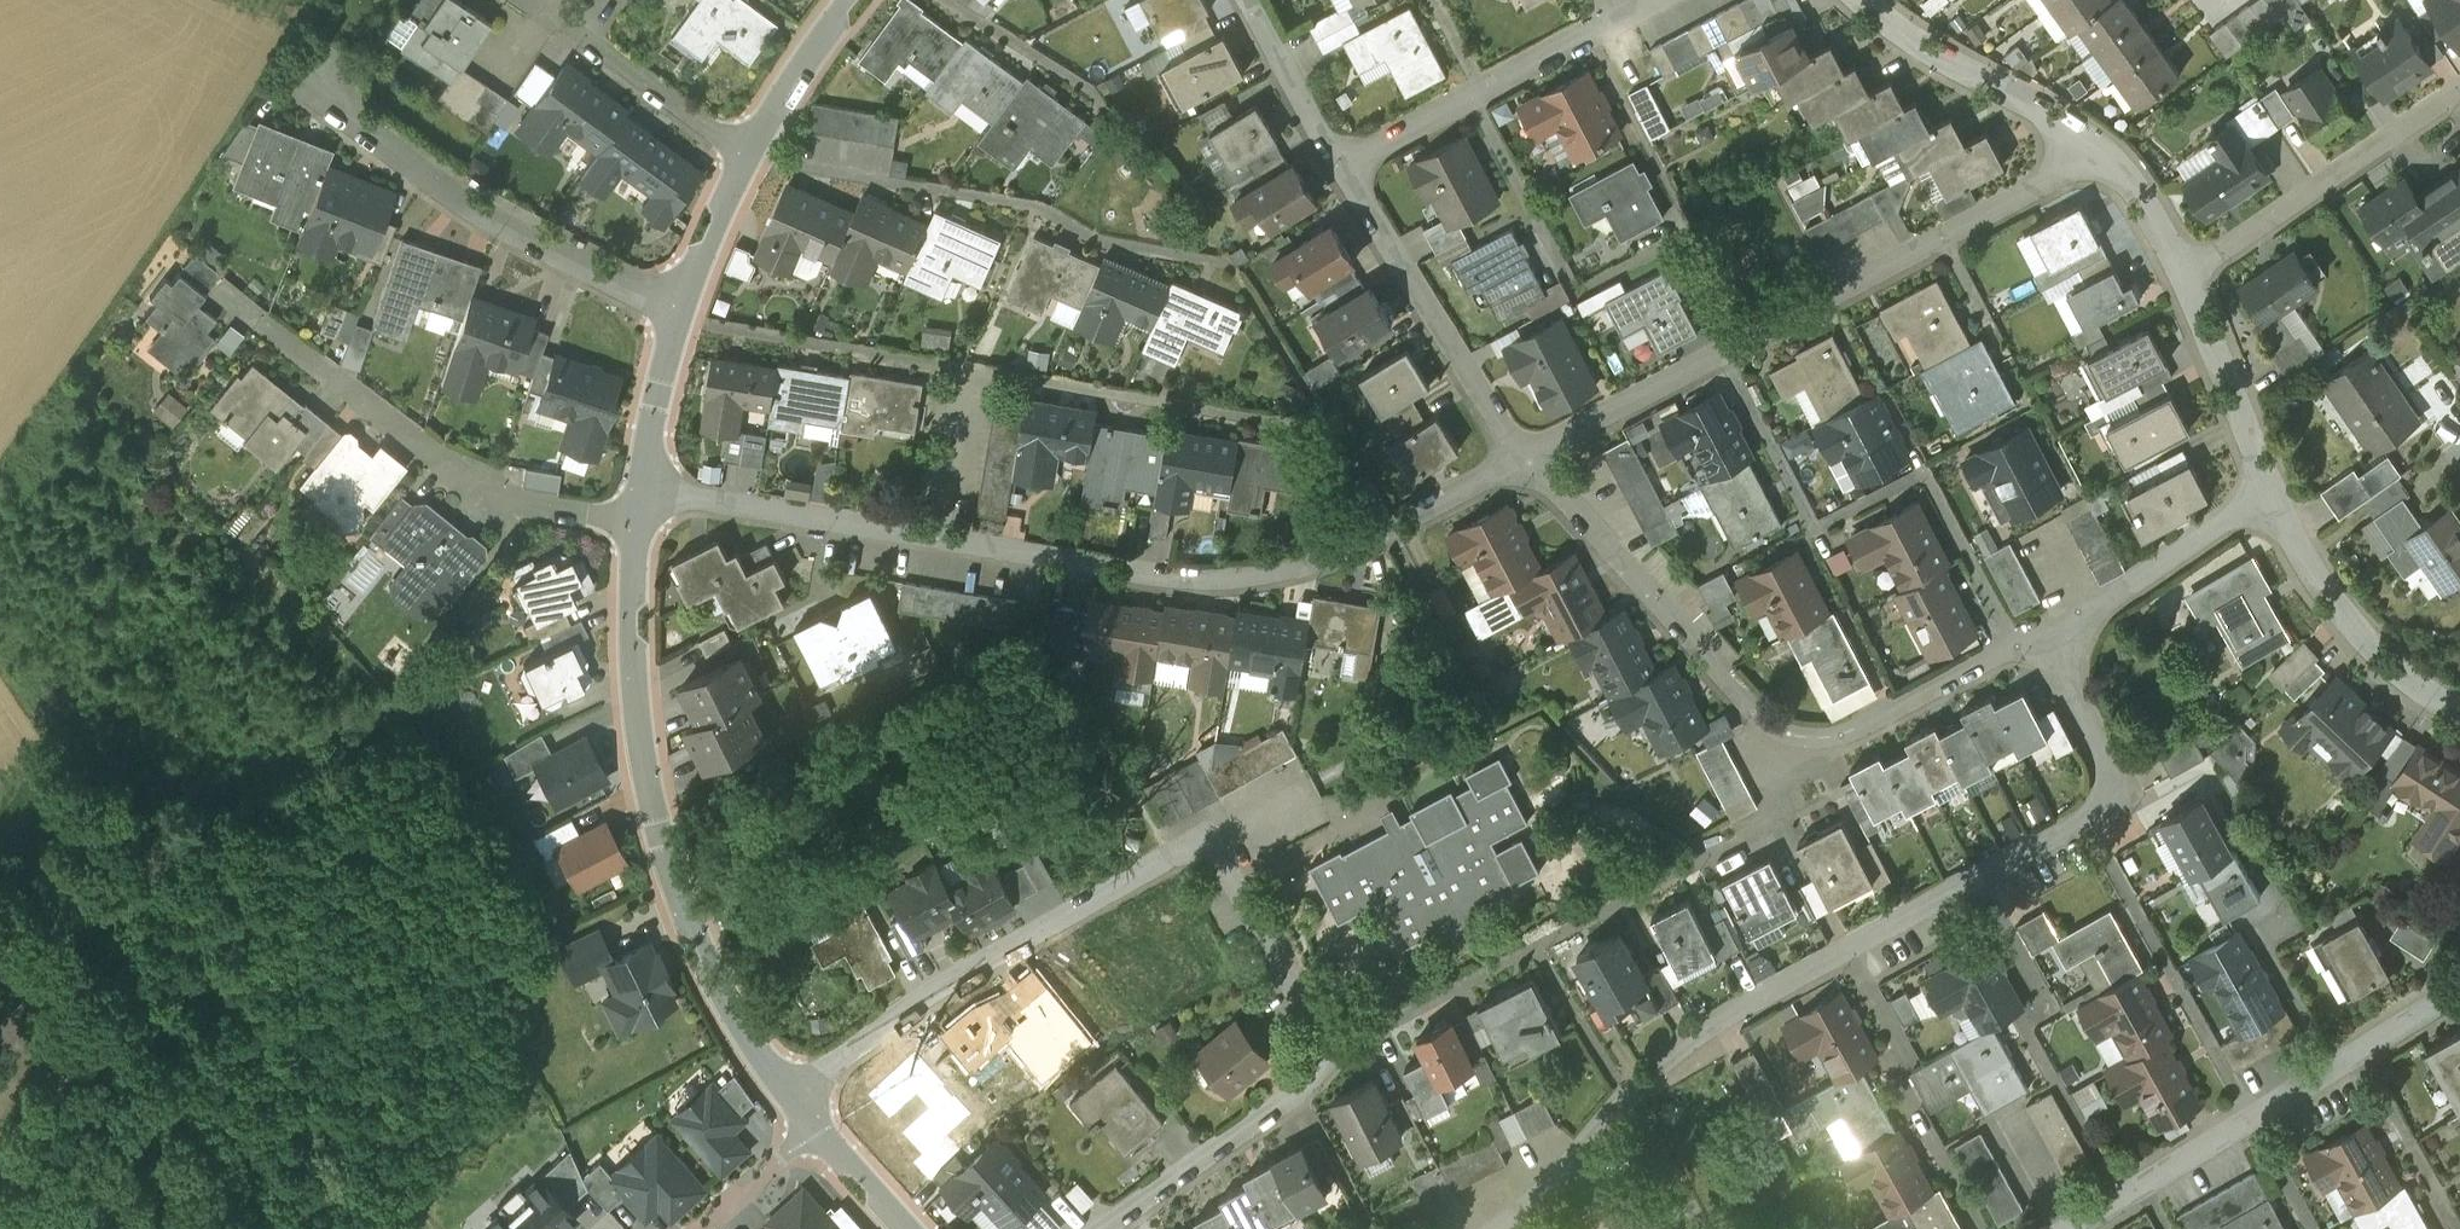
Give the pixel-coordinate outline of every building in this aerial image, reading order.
[(460,0),(425,0),(433,6),(403,51),(447,81),(449,82),(460,66),(471,50),(465,46),(484,16),(460,0)] [(671,36),(701,58),(702,56),(693,50),(709,29),(750,59),(776,24),(744,0),(698,0),(671,36)] [(986,15),(994,5),(988,0),(961,0),(986,15)] [(1161,34),(1179,24),(1204,11),(1210,8),(1209,6),(1204,8),(1200,0),(1143,0),(1161,34)] [(1532,5),(1527,7),(1528,9),(1545,0),(1529,0),(1532,5)] [(1757,0),(1742,0),(1741,1),(1754,26),(1765,20),(1767,19),(1757,0)] [(1773,0),(1757,0),(1767,19),(1780,12),(1773,0)] [(1780,12),(1794,5),(1791,0),(1773,0),(1780,12)] [(2056,1),(2074,27),(2082,21),(2111,0),(2058,0),(2056,1)] [(2082,21),(2100,46),(2140,17),(2127,0),(2111,0),(2082,21)] [(2250,4),(2267,28),(2280,19),(2266,0),(2256,0),(2250,4)] [(2280,19),(2292,10),(2285,0),(2266,0),(2280,19)] [(2292,10),(2304,1),(2303,0),(2285,0),(2292,10)] [(2436,39),(2448,31),(2428,0),(2409,0),(2436,39)] [(2448,31),(2459,48),(2459,47),(2459,0),(2428,0),(2448,31)] [(1754,26),(1741,1),(1728,8),(1741,33),(1754,26)] [(1348,3),(1310,24),(1318,38),(1356,18),(1348,3)] [(964,41),(912,4),(908,9),(901,5),(861,59),(887,79),(900,62),(909,55),(938,76),(964,41)] [(2267,28),(2250,4),(2238,13),(2255,36),(2267,28)] [(1362,30),(1345,40),(1361,71),(1387,57),(1408,95),(1446,75),(1410,5),(1362,30)] [(1741,33),(1728,8),(1715,14),(1729,40),(1741,33)] [(1204,11),(1179,24),(1186,37),(1211,24),(1204,11)] [(2255,36),(2238,13),(2226,22),(2243,45),(2255,36)] [(1729,40),(1715,14),(1702,21),(1716,47),(1729,40)] [(2401,15),(2383,26),(2382,25),(2379,27),(2384,34),(2359,51),(2355,46),(2353,47),(2383,94),(2384,94),(2384,93),(2429,62),(2430,63),(2432,62),(2401,15)] [(2140,17),(2100,46),(2119,72),(2158,43),(2140,17)] [(1356,18),(1318,38),(1324,50),(1345,40),(1362,30),(1356,18)] [(1716,47),(1714,47),(1721,60),(1716,63),(1719,70),(1724,67),(1735,87),(1736,87),(1738,92),(1760,81),(1782,69),(1805,57),(1788,25),(1772,34),(1765,20),(1754,26),(1741,33),(1729,40),(1716,47)] [(1716,47),(1702,21),(1689,28),(1703,53),(1714,47),(1716,47)] [(2226,22),(2213,31),(2230,55),(2243,45),(2226,22)] [(1186,37),(1180,40),(1186,53),(1217,37),(1211,24),(1186,37)] [(1703,53),(1689,28),(1677,35),(1690,60),(1703,53)] [(1186,53),(1165,64),(1185,104),(1244,73),(1224,33),(1217,37),(1186,53)] [(1690,60),(1677,35),(1663,42),(1676,68),(1690,60)] [(1025,81),(967,37),(938,76),(927,90),(952,111),(965,94),(996,118),(1025,81)] [(1676,68),(1663,42),(1650,48),(1663,74),(1676,68)] [(2158,43),(2119,72),(2141,102),(2180,73),(2158,43)] [(1805,57),(1782,69),(1796,96),(1807,90),(1841,72),(1827,45),(1805,57)] [(460,66),(449,82),(447,81),(435,100),(464,120),(488,85),(460,66)] [(626,112),(563,66),(522,123),(543,139),(559,117),(600,147),(622,116),(626,112)] [(1841,72),(1807,90),(1821,117),(1842,106),(1865,94),(1851,67),(1841,72)] [(2319,68),(2286,90),(2300,110),(2298,111),(2319,141),(2355,117),(2334,87),(2333,88),(2319,68)] [(1586,71),(1521,107),(1535,132),(1561,118),(1581,155),(1620,134),(1586,71)] [(1086,120),(1028,76),(996,118),(980,141),(1007,161),(1025,136),(1056,159),(1086,120)] [(1865,94),(1842,106),(1856,132),(1866,127),(1901,108),(1887,82),(1865,94)] [(1671,127),(1648,84),(1629,94),(1651,138),(1671,127)] [(488,85),(464,120),(484,133),(508,98),(488,85)] [(2276,86),(2259,98),(2278,126),(2295,115),(2276,86)] [(2259,98),(2226,121),(2230,126),(2231,125),(2247,148),(2278,126),(2259,98)] [(828,105),(813,102),(808,131),(823,133),(828,105)] [(1927,129),(1913,102),(1901,108),(1866,127),(1856,132),(1849,136),(1863,163),(1874,158),(1873,157),(1880,153),(1880,154),(1902,142),(1927,129)] [(1259,103),(1211,131),(1231,166),(1246,157),(1275,140),(1279,138),(1259,103)] [(842,107),(828,105),(823,133),(838,136),(842,107)] [(856,109),(842,107),(838,136),(852,138),(856,109)] [(870,112),(856,109),(852,138),(865,140),(870,112)] [(884,114),(870,112),(865,140),(879,142),(884,114)] [(899,116),(884,114),(879,142),(895,145),(899,116)] [(681,159),(622,116),(600,147),(587,165),(608,181),(618,168),(654,193),(655,194),(672,170),(681,159)] [(1097,116),(1083,135),(1097,145),(1111,127),(1097,116)] [(245,118),(226,147),(248,156),(261,125),(245,118)] [(1927,129),(1902,142),(1917,168),(1931,161),(1961,145),(1946,119),(1927,129)] [(331,152),(263,121),(261,125),(248,156),(238,180),(282,198),(275,213),(302,225),(325,168),(331,152)] [(2247,148),(2231,125),(2230,126),(2218,134),(2216,132),(2207,138),(2212,144),(2213,144),(2222,157),(2184,183),(2207,217),(2266,177),(2247,148)] [(2004,163),(1987,131),(1961,145),(1931,161),(1947,192),(1940,195),(1938,203),(1945,217),(1977,199),(1968,182),(2004,163)] [(1463,135),(1411,163),(1424,187),(1428,195),(1434,192),(1450,222),(1429,234),(1438,251),(1468,235),(1460,219),(1497,199),(1463,135)] [(1275,140),(1246,157),(1254,170),(1282,152),(1275,140)] [(1282,152),(1254,170),(1261,182),(1290,165),(1282,152)] [(1634,160),(1571,195),(1585,220),(1610,207),(1626,237),(1665,216),(1634,160)] [(1238,196),(1235,198),(1248,219),(1264,210),(1273,226),(1317,199),(1294,162),(1290,165),(1261,182),(1238,196)] [(392,195),(325,168),(302,225),(300,231),(322,240),(328,225),(340,230),(338,235),(364,245),(370,248),(382,220),(392,195)] [(2363,207),(2386,240),(2402,230),(2434,278),(2459,260),(2459,246),(2444,222),(2459,212),(2459,168),(2438,183),(2443,191),(2423,204),(2406,178),(2363,207)] [(672,170),(655,194),(654,193),(644,207),(664,222),(691,184),(672,170)] [(1254,170),(1230,184),(1238,196),(1261,182),(1254,170)] [(1908,173),(1886,185),(1899,209),(1911,179),(1908,173)] [(1827,182),(1793,201),(1803,219),(1825,208),(1827,182)] [(854,214),(788,184),(757,255),(788,269),(801,238),(836,253),(854,214)] [(1899,209),(1886,185),(1873,192),(1886,217),(1900,210),(1899,209)] [(1886,217),(1873,192),(1859,199),(1872,225),(1886,217)] [(928,226),(861,197),(854,214),(836,253),(836,254),(858,264),(866,246),(910,266),(928,226)] [(1872,225),(1859,199),(1846,206),(1860,232),(1872,225)] [(2080,203),(2032,228),(2052,267),(2065,260),(2100,242),(2101,241),(2080,203)] [(1860,232),(1846,206),(1833,213),(1847,238),(1860,232)] [(1001,238),(936,208),(928,226),(910,266),(906,275),(935,289),(945,269),(948,262),(983,278),(1001,238)] [(2444,222),(2459,246),(2459,212),(2444,222)] [(1847,238),(1833,213),(1820,220),(1834,245),(1847,238)] [(382,220),(370,248),(364,245),(361,253),(380,261),(395,225),(382,220)] [(1820,220),(1807,227),(1820,252),(1834,245),(1820,220)] [(1332,224),(1289,250),(1302,271),(1312,287),(1316,284),(1350,263),(1354,260),(1332,224)] [(1512,228),(1453,259),(1466,285),(1480,278),(1479,275),(1491,268),(1497,278),(1491,281),(1509,315),(1548,295),(1512,228)] [(1101,264),(1035,234),(1007,298),(1030,309),(1039,287),(1082,306),(1101,264)] [(480,265),(401,239),(371,328),(401,338),(416,294),(433,300),(432,303),(426,321),(427,324),(427,325),(441,329),(444,327),(457,332),(469,296),(480,265)] [(2100,242),(2065,260),(2072,273),(2079,269),(2107,254),(2100,242)] [(751,250),(737,243),(726,269),(750,279),(756,265),(750,259),(751,253),(751,252),(751,250)] [(1289,250),(1274,260),(1286,281),(1302,271),(1289,250)] [(2297,250),(2241,287),(2265,322),(2322,285),(2297,250)] [(221,273),(195,252),(172,280),(198,301),(221,273)] [(2107,254),(2079,269),(2086,281),(2114,267),(2107,254)] [(1170,287),(1104,257),(1101,264),(1082,306),(1079,314),(1110,328),(1117,311),(1152,327),(1170,287)] [(1350,263),(1316,284),(1324,297),(1358,276),(1350,263)] [(2086,281),(2073,288),(2084,310),(2090,306),(2097,320),(2140,297),(2132,281),(2124,285),(2114,267),(2086,281)] [(954,273),(945,269),(935,289),(933,294),(942,299),(949,297),(956,280),(954,273)] [(1666,269),(1606,300),(1621,328),(1642,317),(1660,352),(1699,332),(1666,269)] [(172,280),(166,275),(150,294),(156,299),(144,313),(168,333),(153,352),(174,369),(184,357),(193,365),(216,337),(206,330),(217,317),(198,301),(172,280)] [(1358,276),(1324,297),(1331,309),(1365,288),(1358,276)] [(1937,277),(1881,307),(1894,329),(1911,320),(1934,362),(1972,342),(1937,277)] [(1241,312),(1173,281),(1170,287),(1152,327),(1143,349),(1175,363),(1189,331),(1225,347),(1232,330),(1235,332),(1242,318),(1238,316),(1241,312)] [(1331,309),(1318,317),(1330,336),(1336,333),(1345,348),(1339,352),(1341,354),(1393,323),(1369,285),(1365,288),(1331,309)] [(531,318),(469,296),(457,332),(442,383),(474,395),(486,358),(533,374),(542,350),(547,334),(528,327),(531,318)] [(330,302),(319,331),(335,337),(346,308),(330,302)] [(1562,319),(1515,344),(1527,366),(1535,362),(1559,407),(1597,386),(1562,319)] [(2148,326),(2089,357),(2108,393),(2137,378),(2167,362),(2148,326)] [(2303,331),(2273,351),(2289,374),(2318,355),(2303,331)] [(1833,333),(1797,352),(1799,356),(1771,371),(1783,392),(1810,378),(1830,416),(1848,407),(1866,397),(1833,333)] [(1934,362),(1920,369),(1934,395),(1950,386),(1971,425),(2016,401),(1982,336),(1934,362)] [(1407,348),(1361,377),(1372,395),(1378,391),(1390,410),(1412,396),(1430,385),(1407,348)] [(557,355),(542,350),(533,374),(529,388),(544,393),(557,355)] [(2417,417),(2370,350),(2327,380),(2349,413),(2353,411),(2375,443),(2371,445),(2373,448),(2417,417)] [(623,377),(557,355),(544,393),(539,409),(571,421),(562,447),(595,458),(623,377)] [(1330,356),(1304,372),(1314,388),(1340,372),(1330,356)] [(778,368),(716,358),(705,427),(731,431),(737,432),(737,430),(742,402),(772,407),(778,368)] [(303,404),(250,362),(240,374),(237,372),(211,404),(247,434),(244,438),(276,466),(294,445),(304,453),(329,423),(304,402),(303,404)] [(2167,362),(2137,378),(2144,390),(2164,380),(2174,375),(2167,362)] [(851,376),(779,364),(772,407),(769,424),(794,428),(799,399),(811,401),(809,413),(841,418),(837,444),(839,444),(842,430),(851,376)] [(922,384),(851,372),(851,376),(842,430),(869,435),(869,433),(866,432),(868,419),(915,427),(922,384)] [(2144,390),(2134,396),(2140,408),(2170,392),(2164,380),(2144,390)] [(152,409),(173,425),(187,406),(167,390),(152,409)] [(2140,408),(2109,425),(2117,441),(2116,442),(2127,462),(2190,428),(2170,392),(2140,408)] [(1848,407),(1883,470),(1908,456),(1875,393),(1866,397),(1848,407)] [(1719,394),(1664,423),(1684,461),(1700,453),(1713,478),(1749,459),(1752,457),(1719,394)] [(1390,410),(1384,414),(1391,426),(1419,408),(1412,396),(1390,410)] [(1025,404),(996,399),(994,415),(1022,420),(1025,404)] [(1069,412),(1025,404),(1022,420),(1020,433),(1018,448),(1016,458),(1013,475),(1038,479),(1043,448),(1090,456),(1095,422),(1097,412),(1070,408),(1069,412)] [(1883,470),(1848,407),(1830,416),(1815,424),(1834,461),(1846,454),(1860,481),(1883,470)] [(1419,408),(1391,426),(1399,438),(1427,420),(1419,408)] [(1399,438),(1390,443),(1391,445),(1397,441),(1407,458),(1401,461),(1412,479),(1459,450),(1437,414),(1427,420),(1399,438)] [(1022,420),(994,415),(991,428),(1020,433),(1022,420)] [(1167,435),(1095,422),(1090,456),(1083,499),(1104,503),(1104,505),(1116,508),(1122,475),(1159,482),(1167,435)] [(304,453),(301,457),(313,467),(341,433),(329,423),(304,453)] [(1020,433),(991,428),(989,443),(1018,448),(1020,433)] [(2028,428),(1966,460),(1978,483),(1994,474),(2016,516),(2061,492),(2028,428)] [(1239,441),(1168,429),(1167,435),(1159,482),(1156,502),(1187,508),(1187,506),(1181,505),(1185,482),(1231,490),(1239,441)] [(374,451),(349,430),(343,431),(341,433),(313,467),(298,485),(315,498),(320,491),(327,497),(330,522),(341,531),(355,530),(363,519),(362,504),(364,502),(372,508),(406,466),(379,444),(374,451)] [(767,435),(737,430),(737,432),(731,431),(725,460),(762,466),(767,435)] [(1629,437),(1603,450),(1611,465),(1637,451),(1629,437)] [(1311,449),(1240,438),(1239,441),(1231,490),(1228,509),(1262,514),(1267,486),(1304,492),(1311,449)] [(2184,448),(2157,462),(2164,475),(2190,460),(2184,448)] [(1637,451),(1611,465),(1618,477),(1643,464),(1637,451)] [(1016,458),(987,453),(985,470),(1013,475),(1016,458)] [(1860,481),(1846,454),(1834,461),(1849,488),(1860,481)] [(1713,478),(1703,483),(1716,510),(1724,506),(1744,544),(1782,524),(1749,459),(1713,478)] [(2164,475),(2129,493),(2137,508),(2135,510),(2138,516),(2141,515),(2150,533),(2190,512),(2187,507),(2209,495),(2190,460),(2164,475)] [(1643,464),(1618,477),(1624,490),(1650,477),(1643,464)] [(560,473),(525,467),(521,486),(557,492),(560,473)] [(2355,468),(2322,491),(2340,517),(2372,494),(2355,468)] [(1013,475),(985,470),(982,484),(1011,489),(1013,475)] [(1650,477),(1624,490),(1631,503),(1657,489),(1650,477)] [(809,496),(810,480),(787,479),(786,495),(809,496)] [(1011,489),(982,484),(980,499),(1008,504),(1011,489)] [(1657,489),(1631,503),(1638,516),(1664,502),(1657,489)] [(400,497),(371,534),(385,544),(392,535),(390,533),(411,506),(400,497)] [(2401,498),(2376,515),(2396,545),(2421,527),(2401,498)] [(1008,504),(980,499),(977,513),(1006,518),(1008,504)] [(1664,502),(1638,516),(1645,530),(1671,516),(1664,502)] [(1916,502),(1862,531),(1875,555),(1891,547),(1910,584),(1943,568),(1949,564),(1916,502)] [(470,539),(423,503),(413,503),(411,506),(390,533),(392,535),(418,555),(420,562),(399,587),(422,606),(433,593),(443,603),(445,604),(485,556),(484,546),(472,536),(470,539)] [(1171,508),(1155,505),(1150,535),(1166,538),(1171,508)] [(1507,505),(1449,535),(1459,555),(1479,545),(1502,589),(1540,569),(1507,505)] [(2093,506),(2067,519),(2074,533),(2100,519),(2093,506)] [(2438,526),(2433,519),(2421,527),(2396,545),(2388,551),(2411,585),(2432,570),(2443,585),(2442,586),(2444,590),(2446,589),(2444,587),(2459,576),(2459,525),(2454,515),(2438,526)] [(1671,516),(1645,530),(1653,545),(1679,531),(1671,516)] [(2100,519),(2074,533),(2080,545),(2106,531),(2100,519)] [(2106,531),(2080,545),(2087,558),(2113,544),(2106,531)] [(418,555),(392,535),(385,544),(385,547),(406,563),(389,583),(390,594),(421,619),(431,618),(443,603),(433,593),(422,606),(399,587),(420,562),(418,555)] [(720,537),(674,560),(682,578),(679,579),(690,601),(717,587),(748,570),(741,555),(738,550),(728,555),(720,537)] [(2010,541),(1985,555),(1995,575),(2021,561),(2010,541)] [(766,542),(741,555),(748,570),(774,557),(766,542)] [(2113,544),(2087,558),(2093,570),(2119,556),(2113,544)] [(561,549),(537,561),(535,555),(518,563),(517,570),(523,581),(518,584),(516,592),(520,599),(529,602),(533,599),(541,614),(542,618),(567,606),(579,600),(576,594),(590,588),(592,579),(580,554),(572,558),(568,551),(561,549)] [(1828,614),(1796,551),(1740,581),(1754,609),(1773,599),(1791,633),(1828,614)] [(1606,616),(1572,552),(1502,589),(1459,611),(1460,613),(1469,608),(1480,630),(1546,596),(1567,636),(1571,635),(1606,616)] [(2119,556),(2093,570),(2100,584),(2126,570),(2119,556)] [(774,557),(748,570),(717,587),(728,608),(731,606),(740,623),(785,600),(777,583),(787,578),(776,557),(774,557)] [(2252,560),(2191,596),(2206,623),(2218,615),(2244,660),(2286,636),(2260,591),(2267,587),(2252,560)] [(2021,561),(1995,575),(2002,587),(2027,573),(2021,561)] [(1910,584),(1897,591),(1911,619),(1918,615),(1937,653),(1976,633),(1943,568),(1910,584)] [(1724,571),(1702,582),(1699,585),(1708,602),(1733,589),(1724,571)] [(2027,573),(2002,587),(2008,600),(2034,586),(2027,573)] [(919,585),(903,582),(898,610),(914,613),(919,585)] [(933,587),(919,585),(914,613),(928,615),(933,587)] [(2034,586),(2008,600),(2016,613),(2041,599),(2034,586)] [(948,589),(933,587),(928,615),(943,618),(948,589)] [(962,592),(948,589),(943,618),(957,620),(962,592)] [(839,620),(864,667),(882,658),(879,653),(899,643),(872,590),(844,603),(844,604),(839,620)] [(976,594),(962,592),(957,620),(971,623),(976,594)] [(990,597),(976,594),(971,623),(986,625),(990,597)] [(1380,606),(1315,595),(1310,624),(1307,641),(1373,652),(1380,606)] [(1005,599),(990,597),(986,625),(1000,627),(1005,599)] [(1020,602),(1005,599),(1000,627),(1007,629),(1015,630),(1016,625),(1020,602)] [(1165,613),(1093,601),(1091,611),(1086,645),(1088,645),(1122,650),(1157,656),(1159,648),(1165,613)] [(567,606),(542,618),(541,614),(531,619),(539,637),(555,630),(574,620),(567,606)] [(1079,609),(1058,606),(1052,640),(1074,643),(1079,609)] [(1237,619),(1166,607),(1165,613),(1159,648),(1199,655),(1204,655),(1200,681),(1195,680),(1194,683),(1225,688),(1230,657),(1237,619)] [(1606,616),(1571,635),(1582,656),(1595,649),(1617,692),(1656,672),(1623,608),(1606,616)] [(1091,611),(1079,609),(1074,643),(1086,645),(1091,611)] [(1791,633),(1788,635),(1803,663),(1813,658),(1818,668),(1824,665),(1839,695),(1833,698),(1833,699),(1869,680),(1834,611),(1828,614),(1791,633)] [(1310,624),(1238,613),(1237,619),(1230,657),(1274,664),(1270,687),(1298,692),(1307,641),(1310,624)] [(864,667),(839,620),(822,614),(795,628),(822,681),(842,671),(844,677),(864,667)] [(574,620),(555,630),(561,643),(577,635),(578,636),(590,630),(583,616),(574,620)] [(725,627),(699,641),(707,656),(724,647),(733,643),(725,627)] [(733,643),(724,647),(731,661),(743,655),(744,657),(760,649),(752,633),(733,643)] [(561,643),(527,660),(524,670),(531,687),(539,690),(544,702),(551,705),(562,699),(564,692),(587,682),(590,673),(581,651),(584,650),(578,636),(577,635),(561,643)] [(1061,656),(1086,659),(1088,645),(1086,645),(1074,643),(1052,640),(1061,656)] [(2305,644),(2272,674),(2283,687),(2316,656),(2305,644)] [(1154,676),(1157,656),(1122,650),(1118,670),(1154,676)] [(731,661),(682,685),(701,722),(748,698),(749,699),(761,692),(744,657),(743,655),(731,661)] [(1200,681),(1204,655),(1199,655),(1195,680),(1200,681)] [(2316,656),(2283,687),(2295,699),(2325,670),(2314,659),(2316,656)] [(1617,692),(1611,695),(1624,719),(1646,708),(1666,747),(1705,727),(1672,663),(1656,672),(1617,692)] [(1152,691),(1154,676),(1118,670),(1116,685),(1152,691)] [(2392,730),(2356,697),(2358,695),(2351,688),(2345,695),(2333,683),(2299,719),(2296,717),(2284,730),(2299,745),(2307,736),(2349,775),(2392,730)] [(2049,735),(2024,688),(1996,703),(1995,703),(2015,742),(2019,751),(2049,735)] [(1991,694),(1962,710),(1966,718),(1967,718),(1987,756),(1988,756),(2015,742),(1995,703),(1996,703),(1991,694)] [(701,722),(688,728),(706,765),(755,741),(767,735),(766,734),(749,699),(748,698),(701,722)] [(1987,756),(1967,718),(1966,718),(1940,732),(1939,733),(1960,771),(1959,771),(1963,780),(1964,780),(1993,764),(1988,756),(1987,756)] [(789,722),(766,734),(767,735),(755,741),(761,753),(796,736),(789,722)] [(1940,732),(1936,724),(1906,739),(1911,748),(1912,747),(1932,786),(1933,785),(1959,771),(1960,771),(1939,733),(1940,732)] [(2241,725),(2212,751),(2238,781),(2253,767),(2246,759),(2246,747),(2255,740),(2241,725)] [(1283,728),(1258,742),(1272,767),(1298,753),(1283,728)] [(540,731),(518,744),(531,768),(536,765),(535,764),(552,755),(540,731)] [(552,755),(535,764),(536,765),(555,802),(574,792),(575,794),(593,785),(592,783),(605,776),(585,737),(552,755)] [(1723,737),(1697,751),(1705,766),(1731,753),(1723,737)] [(2194,737),(2160,756),(2171,776),(2205,757),(2194,737)] [(1258,742),(1233,756),(1247,781),(1272,767),(1258,742)] [(518,744),(503,754),(514,776),(531,768),(518,744)] [(2418,746),(2395,781),(2395,783),(2406,790),(2399,801),(2428,820),(2416,838),(2445,857),(2459,834),(2459,802),(2457,800),(2459,795),(2459,773),(2418,746)] [(1885,761),(1884,762),(1904,800),(1903,801),(1908,809),(1936,794),(1937,794),(1933,785),(1932,786),(1912,747),(1911,748),(1885,761)] [(1731,753),(1705,766),(1712,780),(1738,766),(1731,753)] [(1880,753),(1851,768),(1855,776),(1874,812),(1875,815),(1903,801),(1904,800),(1884,762),(1885,761),(1880,753)] [(1452,789),(1411,810),(1414,815),(1401,822),(1404,829),(1394,834),(1391,828),(1389,829),(1343,853),(1342,850),(1310,867),(1339,921),(1377,901),(1401,948),(1442,926),(1437,916),(1445,912),(1454,928),(1471,920),(1462,903),(1471,898),(1476,908),(1517,887),(1515,884),(1541,870),(1523,837),(1497,850),(1492,840),(1529,821),(1508,782),(1514,780),(1501,755),(1466,773),(1472,785),(1455,794),(1452,789)] [(1233,756),(1220,763),(1234,788),(1247,781),(1233,756)] [(1201,757),(1175,772),(1182,784),(1207,770),(1208,770),(1201,757)] [(1208,770),(1207,770),(1221,796),(1234,788),(1220,763),(1208,770)] [(501,786),(491,765),(469,778),(478,797),(501,786)] [(1738,766),(1712,780),(1719,792),(1744,779),(1738,766)] [(1207,770),(1182,784),(1182,785),(1195,810),(1221,796),(1207,770)] [(1959,771),(1933,785),(1937,794),(1936,794),(1943,808),(1944,807),(1941,801),(1967,787),(1968,788),(1969,787),(1964,780),(1963,780),(1959,771)] [(1874,812),(1855,776),(1842,784),(1861,820),(1874,812)] [(2395,781),(2390,778),(2369,805),(2381,813),(2380,815),(2387,820),(2399,801),(2406,790),(2395,783),(2395,781)] [(1744,779),(1719,792),(1726,807),(1752,793),(1744,779)] [(1182,785),(1157,798),(1170,824),(1195,810),(1182,785)] [(1752,793),(1726,807),(1733,819),(1758,806),(1752,793)] [(2023,801),(2030,819),(2046,813),(2039,795),(2023,801)] [(2230,853),(2201,800),(2164,821),(2184,857),(2194,874),(2199,871),(2230,853)] [(994,815),(980,811),(978,821),(977,825),(991,828),(994,815)] [(570,816),(532,836),(544,858),(558,851),(556,847),(580,835),(570,816)] [(1843,819),(1799,842),(1817,876),(1830,902),(1832,901),(1872,880),(1874,879),(1859,851),(1843,819)] [(2184,857),(2164,821),(2151,828),(2171,864),(2184,857)] [(580,835),(556,847),(558,851),(576,885),(625,860),(604,822),(580,835)] [(1874,843),(1859,851),(1874,879),(1872,880),(1875,885),(1892,877),(1874,843)] [(1052,879),(1038,855),(1034,850),(1022,857),(1025,862),(1039,886),(1039,887),(1052,879)] [(2230,853),(2199,871),(2224,917),(2260,896),(2235,851),(2230,853)] [(990,864),(987,858),(980,857),(968,864),(966,871),(968,874),(966,878),(949,887),(948,888),(960,909),(970,928),(974,929),(987,922),(989,922),(998,918),(998,915),(1013,907),(1015,903),(1014,901),(1004,883),(993,863),(990,864)] [(1770,857),(1726,880),(1752,930),(1754,929),(1761,943),(1787,930),(1780,916),(1794,909),(1797,907),(1788,891),(1770,857)] [(1039,886),(1025,862),(1013,868),(1005,873),(1009,880),(1004,883),(1014,901),(1039,887),(1039,886)] [(934,865),(927,863),(914,870),(912,877),(914,879),(895,890),(894,894),(905,914),(916,934),(922,930),(935,923),(937,924),(946,919),(946,917),(960,909),(948,888),(949,887),(937,866),(935,868),(934,865)] [(1817,876),(1801,885),(1816,915),(1834,906),(1832,901),(1830,902),(1817,876)] [(1816,915),(1801,885),(1788,891),(1797,907),(1794,909),(1802,922),(1816,915)] [(893,955),(861,896),(828,914),(836,929),(813,942),(825,962),(847,950),(859,973),(863,970),(871,984),(896,971),(888,957),(893,955)] [(1689,897),(1652,916),(1680,970),(1714,953),(1717,951),(1704,926),(1689,897)] [(2060,936),(2052,940),(2052,941),(2066,966),(2095,950),(2114,983),(2135,972),(2144,967),(2111,908),(2060,936)] [(2044,909),(2017,924),(2033,952),(2052,941),(2052,940),(2060,936),(2044,909)] [(916,934),(905,914),(891,921),(909,955),(926,946),(928,940),(922,930),(916,934)] [(1725,916),(1704,926),(1717,951),(1714,953),(1718,959),(1741,947),(1725,916)] [(2390,973),(2359,919),(2314,945),(2326,967),(2335,961),(2354,994),(2390,973)] [(2436,941),(2402,919),(2390,937),(2424,959),(2436,941)] [(598,930),(559,949),(575,981),(605,967),(604,965),(613,961),(598,930)] [(1644,973),(1620,932),(1578,956),(1610,1011),(1629,1000),(1639,1017),(1659,1005),(1648,986),(1649,985),(1646,980),(1647,979),(1644,973)] [(2282,1010),(2238,932),(2204,951),(2216,972),(2248,1029),(2259,1023),(2272,1016),(2282,1010)] [(613,961),(604,965),(605,967),(618,993),(632,1023),(676,1001),(670,989),(674,987),(657,954),(654,956),(648,944),(613,961)] [(1987,944),(1925,979),(1931,990),(1942,1009),(1952,1004),(1966,996),(1973,1009),(1984,1029),(1993,1024),(2022,1008),(1987,944)] [(2216,972),(2204,951),(2192,958),(2193,960),(2204,979),(2216,972)] [(1680,998),(1660,964),(1644,973),(1647,979),(1646,980),(1649,985),(1648,986),(1659,1005),(1662,1009),(1680,998)] [(1093,1038),(1037,970),(1012,991),(1009,988),(971,1020),(965,1012),(947,1027),(960,1044),(967,1038),(971,1043),(964,1049),(974,1060),(992,1045),(990,1043),(1012,1024),(1033,1049),(1030,1052),(1043,1067),(1067,1047),(1074,1054),(1093,1038)] [(2171,1034),(2135,972),(2114,983),(2087,999),(2103,1030),(2117,1022),(2136,1054),(2163,1039),(2171,1034)] [(1515,988),(1482,1005),(1482,1004),(1480,1004),(1505,1054),(1507,1053),(1504,1047),(1530,1034),(1536,1047),(1562,1034),(1533,978),(1514,987),(1515,988)] [(1906,990),(1892,998),(1905,1023),(1920,1015),(1910,997),(1906,990)] [(1931,990),(1917,998),(1915,994),(1910,997),(1920,1015),(1942,1009),(1931,990)] [(1877,1055),(1841,991),(1785,1023),(1796,1043),(1815,1032),(1840,1076),(1861,1065),(1877,1055)] [(620,1029),(632,1023),(618,993),(605,999),(620,1029)] [(1966,996),(1952,1004),(1957,1013),(1963,1014),(1973,1009),(1966,996)] [(2282,1010),(2272,1016),(2286,1041),(2300,1033),(2286,1008),(2282,1010)] [(2272,1016),(2259,1023),(2274,1048),(2286,1041),(2272,1016)] [(1487,1055),(1467,1017),(1455,1023),(1475,1062),(1487,1055)] [(1453,1019),(1418,1037),(1427,1054),(1440,1080),(1441,1079),(1475,1062),(1455,1023),(1453,1019)] [(1236,1020),(1199,1052),(1231,1090),(1268,1058),(1236,1020)] [(2274,1048),(2259,1023),(2248,1029),(2247,1030),(2261,1055),(2274,1048)] [(2029,1087),(1993,1024),(1984,1029),(1913,1069),(1929,1099),(1973,1074),(1992,1108),(2029,1087)] [(2261,1055),(2247,1030),(2234,1037),(2248,1062),(2261,1055)] [(2427,1051),(2459,1110),(2459,1033),(2427,1051)] [(2136,1054),(2109,1070),(2123,1095),(2140,1086),(2161,1124),(2198,1103),(2163,1039),(2136,1054)] [(1754,1050),(1734,1061),(1758,1103),(1778,1091),(1754,1050)] [(1440,1080),(1427,1054),(1406,1065),(1429,1110),(1451,1098),(1441,1079),(1440,1080)] [(1497,1074),(1487,1055),(1475,1062),(1484,1081),(1497,1074)] [(1165,1121),(1117,1063),(1071,1100),(1091,1124),(1090,1125),(1093,1129),(1101,1123),(1126,1153),(1165,1121)] [(1896,1128),(1861,1065),(1840,1076),(1806,1096),(1819,1118),(1840,1106),(1863,1146),(1896,1128)] [(736,1073),(719,1088),(742,1113),(756,1101),(736,1073)] [(1375,1078),(1334,1098),(1363,1154),(1403,1134),(1375,1078)] [(714,1082),(675,1118),(724,1172),(749,1149),(733,1131),(747,1118),(742,1113),(719,1088),(714,1082)] [(2052,1091),(2027,1105),(2035,1118),(2060,1104),(2052,1091)] [(1543,1095),(1528,1102),(1542,1128),(1556,1120),(1543,1095)] [(1806,1096),(1783,1109),(1796,1131),(1819,1118),(1806,1096)] [(1528,1102),(1515,1109),(1528,1135),(1542,1128),(1528,1102)] [(2060,1104),(2035,1118),(2042,1131),(2067,1117),(2060,1104)] [(1528,1135),(1515,1109),(1502,1116),(1515,1141),(1528,1135)] [(1515,1141),(1502,1116),(1488,1123),(1494,1136),(1501,1149),(1515,1141)] [(2067,1117),(2042,1131),(2049,1144),(2074,1129),(2067,1117)] [(2399,1186),(2364,1124),(2308,1156),(2319,1175),(2338,1165),(2362,1207),(2399,1186)] [(1932,1191),(1896,1128),(1863,1146),(1860,1149),(1895,1212),(1905,1206),(1932,1191)] [(2074,1129),(2049,1144),(2056,1156),(2081,1142),(2074,1129)] [(1981,1131),(1955,1145),(1963,1159),(1988,1144),(1981,1131)] [(612,1175),(609,1178),(623,1194),(645,1217),(660,1203),(673,1218),(706,1188),(657,1134),(612,1175)] [(1320,1136),(1303,1145),(1319,1175),(1336,1166),(1320,1136)] [(1494,1136),(1480,1143),(1493,1169),(1507,1162),(1501,1149),(1494,1136)] [(1045,1192),(996,1139),(967,1165),(945,1186),(965,1208),(984,1190),(1013,1222),(1045,1192)] [(2081,1142),(2056,1156),(2063,1169),(2088,1155),(2081,1142)] [(1480,1143),(1467,1150),(1480,1176),(1493,1169),(1480,1143)] [(1302,1144),(1274,1159),(1299,1206),(1327,1191),(1319,1175),(1303,1145),(1302,1144)] [(1988,1144),(1963,1159),(1970,1171),(1995,1157),(1988,1144)] [(540,1177),(566,1206),(587,1186),(583,1176),(582,1176),(569,1149),(538,1177),(539,1178),(540,1177)] [(1480,1176),(1467,1150),(1454,1156),(1467,1182),(1480,1176)] [(957,1154),(935,1175),(945,1186),(967,1165),(957,1154)] [(2088,1155),(2063,1169),(2071,1183),(2096,1168),(2088,1155)] [(1454,1156),(1440,1164),(1447,1177),(1453,1189),(1467,1182),(1454,1156)] [(1995,1157),(1970,1171),(1977,1184),(2003,1170),(1995,1157)] [(1299,1206),(1274,1159),(1245,1175),(1248,1181),(1249,1180),(1271,1221),(1272,1221),(1299,1206)] [(607,1208),(623,1194),(609,1178),(612,1175),(599,1161),(583,1176),(587,1186),(607,1208)] [(1440,1164),(1426,1171),(1432,1184),(1447,1177),(1440,1164)] [(2003,1170),(1977,1184),(1984,1196),(2010,1182),(2003,1170)] [(2255,1170),(2241,1177),(2256,1203),(2269,1195),(2255,1170)] [(540,1177),(539,1178),(524,1191),(519,1186),(497,1205),(502,1211),(506,1215),(491,1228),(563,1228),(576,1217),(566,1206),(540,1177)] [(2256,1203),(2241,1177),(2229,1185),(2243,1210),(2256,1203)] [(1221,1196),(1224,1202),(1225,1201),(1240,1228),(1272,1228),(1275,1227),(1272,1221),(1271,1221),(1249,1180),(1248,1181),(1221,1196)] [(2010,1182),(1984,1196),(1992,1209),(2017,1195),(2010,1182)] [(2411,1203),(2415,1201),(2405,1183),(2399,1186),(2362,1207),(2354,1212),(2364,1228),(2380,1228),(2382,1227),(2383,1228),(2432,1228),(2420,1209),(2416,1211),(2411,1203)] [(2243,1210),(2229,1185),(2216,1192),(2230,1217),(2243,1210)] [(1905,1206),(1915,1224),(1918,1228),(1964,1228),(1940,1186),(1932,1191),(1905,1206)] [(805,1187),(768,1220),(776,1228),(843,1228),(805,1187)] [(2230,1217),(2216,1192),(2204,1199),(2218,1224),(2220,1223),(2230,1217)] [(2017,1195),(1992,1209),(1999,1223),(2024,1209),(2017,1195)] [(2269,1195),(2256,1203),(2243,1210),(2230,1217),(2220,1223),(2224,1228),(2288,1228),(2269,1195)] [(2204,1199),(2191,1206),(2204,1228),(2209,1228),(2218,1224),(2204,1199)] [(1196,1217),(1200,1223),(1201,1223),(1204,1228),(1240,1228),(1225,1201),(1224,1202),(1196,1217)] [(1869,1226),(1871,1228),(1906,1228),(1915,1224),(1905,1206),(1895,1212),(1869,1226)] [(2177,1213),(2186,1228),(2204,1228),(2191,1206),(2177,1213)] [(506,1215),(502,1211),(486,1225),(489,1228),(491,1228),(506,1215)]
